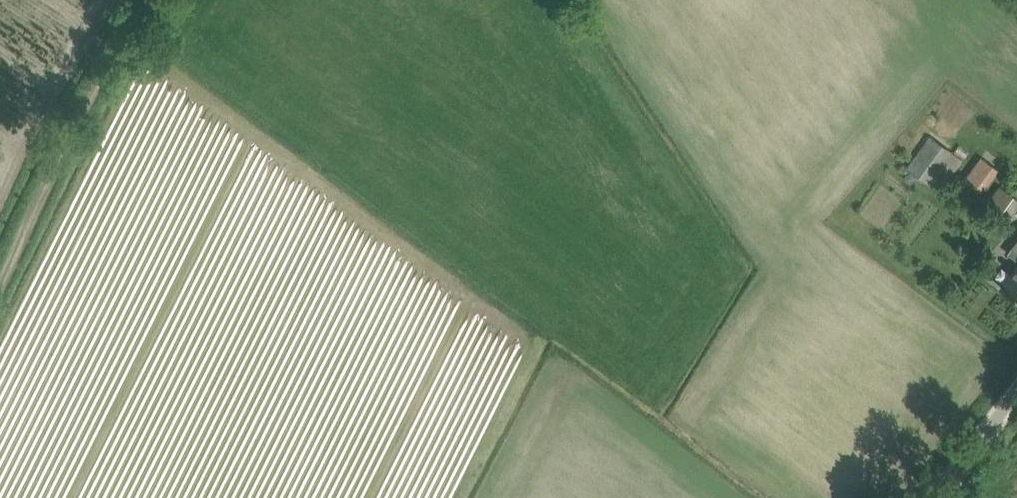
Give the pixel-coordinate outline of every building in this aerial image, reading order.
[(948,149),(936,140),(930,135),(906,169),(939,193),(963,160),(948,149)] [(981,191),(997,169),(982,158),(965,180),(970,183),(981,191)] [(1001,187),(989,203),(1011,218),(1016,209),(1016,199),(1001,187)] [(1002,288),(1016,299),(1016,266),(1002,288)]
